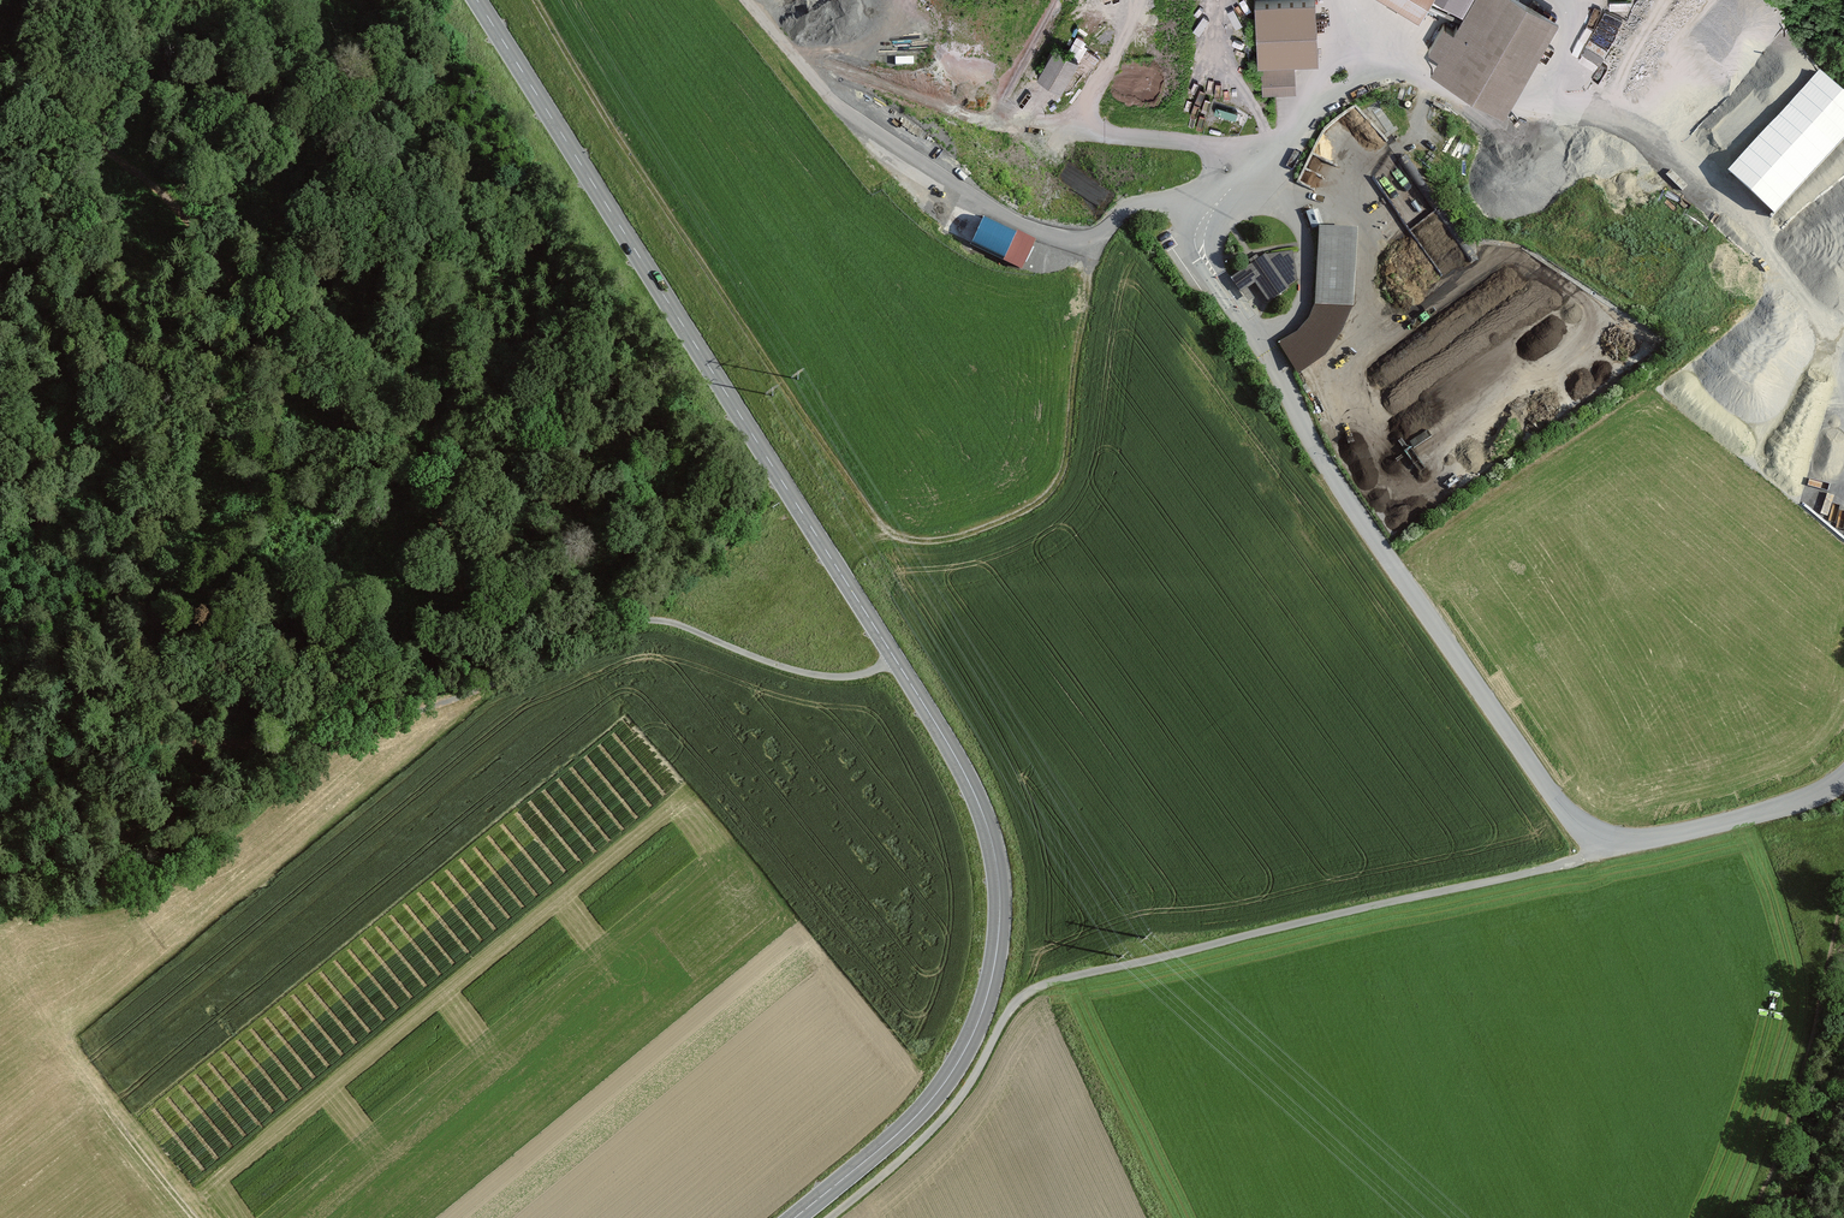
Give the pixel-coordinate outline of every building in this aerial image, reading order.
[(1320,0),(1260,0),(1265,93),(1296,92),(1295,58),(1323,57),(1320,0)] [(1432,0),(1394,0),(1423,16),(1432,0)] [(1566,13),(1545,0),(1464,0),(1471,4),(1457,29),(1445,22),(1429,49),(1442,57),(1435,69),(1507,112),(1566,13)] [(1602,36),(1606,27),(1612,30),(1618,16),(1604,10),(1594,32),(1602,36)] [(1080,61),(1057,47),(1039,76),(1062,91),(1080,61)] [(1827,85),(1740,180),(1779,215),(1843,144),(1843,100),(1827,85)] [(1216,106),(1215,113),(1237,117),(1238,110),(1216,106)] [(1400,205),(1403,214),(1408,224),(1436,212),(1427,190),(1409,197),(1411,200),(1400,205)] [(1346,332),(1356,308),(1361,230),(1321,228),(1316,307),(1310,321),(1298,334),(1280,344),(1300,376),(1329,358),(1346,332)] [(1269,304),(1299,283),(1293,254),(1265,257),(1232,279),(1242,293),(1255,284),(1269,304)]
